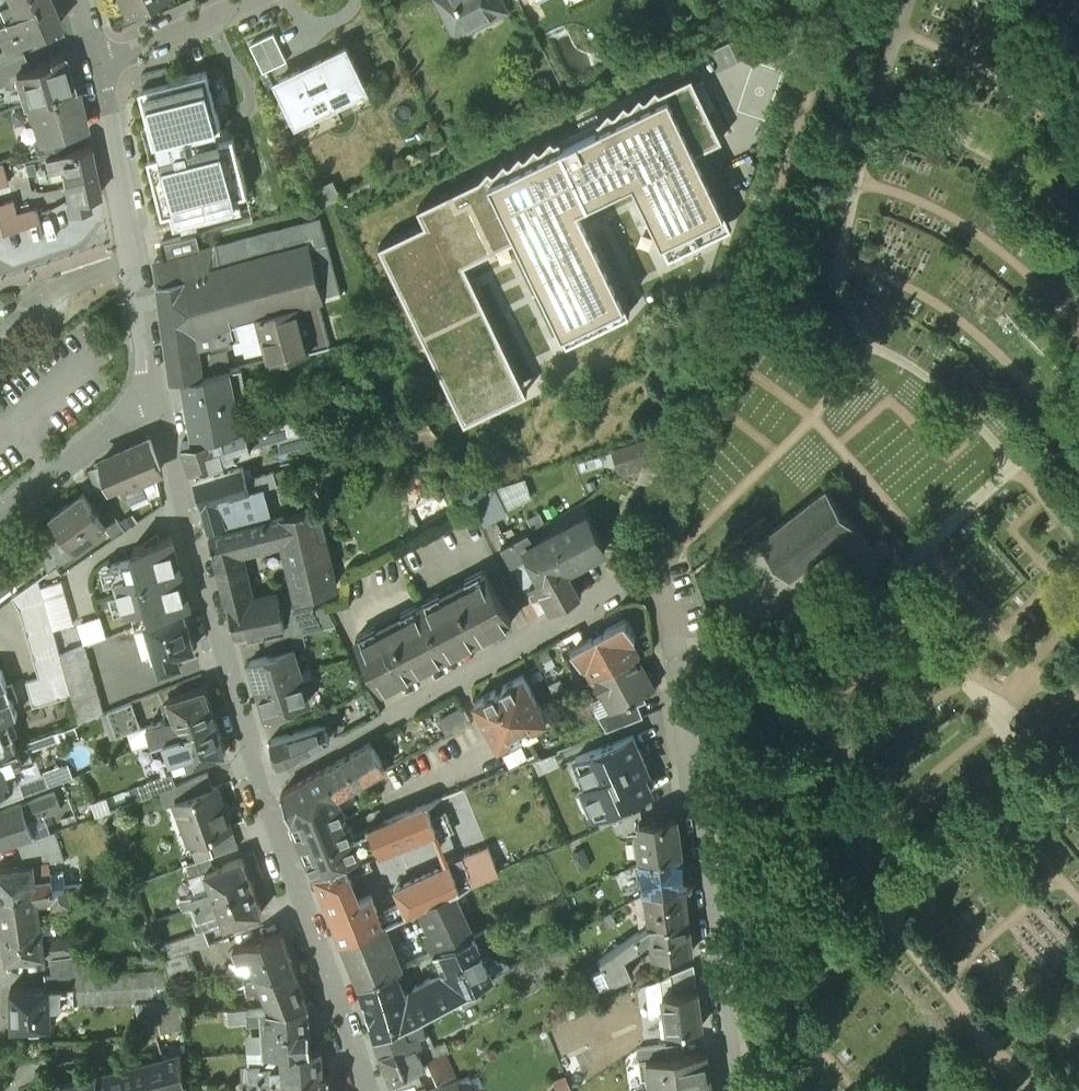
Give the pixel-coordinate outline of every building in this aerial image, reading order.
[(0,19),(0,34),(5,46),(6,47),(19,41),(61,22),(51,0),(42,0),(6,16),(0,19)] [(0,4),(1,5),(6,16),(42,0),(9,0),(0,4)] [(127,12),(151,0),(121,0),(127,12)] [(453,31),(503,6),(500,0),(437,0),(453,31)] [(287,59),(274,31),(250,43),(263,70),(287,59)] [(0,48),(0,64),(25,53),(19,41),(6,47),(5,46),(0,48)] [(365,86),(346,47),(344,47),(279,79),(298,118),(319,108),(312,94),(325,88),(331,102),(365,86)] [(0,64),(0,84),(17,78),(15,71),(30,67),(25,53),(0,64)] [(30,67),(15,71),(17,78),(24,104),(73,89),(63,54),(50,57),(51,61),(30,67)] [(222,125),(208,70),(169,80),(144,86),(140,87),(154,143),(159,141),(162,153),(148,156),(163,213),(171,211),(175,225),(243,208),(239,193),(248,191),(233,135),(231,135),(228,124),(222,125)] [(379,242),(465,420),(494,405),(490,397),(524,381),(465,259),(517,235),(563,331),(597,316),(601,324),(630,311),(579,205),(634,179),(669,254),(732,224),(697,149),(723,136),(702,94),(706,92),(702,82),(704,81),(703,79),(697,82),(692,73),(661,88),(657,84),(648,94),(645,96),(641,91),(632,102),(629,103),(625,99),(616,109),(614,110),(609,107),(601,117),(556,138),(552,134),(543,144),(540,146),(536,142),(527,152),(524,153),(520,150),(511,160),(509,161),(505,157),(496,167),(493,168),(490,164),(481,174),(418,204),(426,220),(379,242)] [(73,89),(24,104),(30,122),(34,121),(39,138),(39,140),(65,132),(82,127),(77,110),(80,105),(77,92),(73,89)] [(65,132),(39,140),(39,138),(35,139),(40,158),(43,157),(71,150),(65,132)] [(71,150),(43,157),(46,168),(59,164),(67,200),(99,193),(89,146),(71,150)] [(0,203),(0,231),(1,234),(38,222),(35,206),(17,212),(13,199),(0,203)] [(340,293),(323,230),(319,231),(316,219),(154,262),(158,284),(309,243),(324,297),(340,293)] [(309,243),(158,284),(160,299),(171,379),(181,378),(202,374),(202,373),(200,359),(196,331),(317,301),(324,299),(324,297),(309,243)] [(317,301),(196,331),(200,359),(210,357),(209,352),(236,345),(234,337),(263,329),(271,359),(321,349),(314,319),(321,317),(317,301)] [(242,366),(202,373),(202,374),(181,378),(193,440),(243,429),(238,405),(249,403),(242,366)] [(272,422),(246,429),(251,442),(275,435),(272,422)] [(193,440),(183,443),(192,469),(214,461),(213,458),(252,444),(251,442),(246,429),(243,429),(193,440)] [(651,438),(612,450),(619,473),(659,460),(651,438)] [(151,439),(102,461),(110,485),(121,481),(130,503),(147,496),(146,493),(159,488),(156,472),(161,470),(151,439)] [(243,467),(195,482),(202,505),(219,500),(217,494),(231,489),(233,495),(250,490),(247,479),(243,467)] [(269,473),(247,479),(250,490),(259,487),(272,484),(269,473)] [(848,535),(804,477),(742,526),(755,542),(772,563),(811,532),(837,566),(859,548),(858,546),(848,535)] [(259,487),(250,490),(252,502),(254,509),(263,507),(259,487)] [(506,513),(494,487),(471,495),(485,523),(506,513)] [(250,490),(233,495),(231,489),(217,494),(219,500),(202,505),(209,528),(226,525),(223,514),(250,506),(252,502),(250,490)] [(82,493),(51,516),(53,519),(70,542),(85,531),(89,536),(102,526),(105,524),(100,517),(82,493)] [(314,509),(211,535),(220,567),(224,584),(245,580),(236,551),(284,539),(300,596),(300,597),(311,594),(333,590),(314,509)] [(109,510),(100,517),(105,524),(102,526),(112,540),(125,531),(109,510)] [(538,512),(529,517),(533,527),(544,521),(538,512)] [(533,543),(526,547),(528,552),(542,578),(566,565),(568,568),(606,548),(588,515),(533,543)] [(53,521),(41,530),(39,528),(38,529),(61,562),(76,551),(70,542),(53,519),(51,520),(53,521)] [(871,535),(862,524),(848,535),(858,546),(871,535)] [(526,531),(502,544),(510,561),(528,552),(526,547),(533,543),(526,531)] [(133,610),(136,625),(184,608),(173,568),(180,566),(172,537),(133,547),(136,557),(111,564),(124,613),(133,610)] [(542,578),(530,584),(536,594),(541,591),(551,610),(582,593),(568,568),(566,565),(542,578)] [(8,581),(0,570),(0,588),(8,581)] [(488,574),(424,607),(448,654),(513,622),(488,574)] [(38,578),(12,597),(20,608),(39,677),(26,680),(34,706),(71,695),(60,655),(38,578)] [(279,598),(250,603),(251,597),(245,580),(224,584),(236,633),(283,622),(284,621),(280,600),(279,598)] [(311,594),(300,597),(300,596),(280,600),(284,621),(283,622),(287,635),(304,631),(336,624),(327,606),(314,608),(311,594)] [(619,606),(605,614),(611,626),(626,618),(619,606)] [(424,607),(361,640),(385,687),(448,654),(424,607)] [(184,608),(136,625),(144,652),(154,649),(160,670),(181,663),(178,652),(194,647),(184,608)] [(636,638),(626,618),(586,640),(572,648),(582,667),(583,666),(588,666),(594,678),(595,678),(637,655),(639,654),(632,642),(634,638),(636,638)] [(580,627),(565,635),(572,648),(586,640),(580,627)] [(287,635),(266,640),(269,652),(295,647),(306,644),(304,631),(287,635)] [(104,711),(86,645),(60,655),(71,695),(79,721),(104,711)] [(295,647),(252,659),(259,684),(303,671),(295,647)] [(637,655),(595,678),(603,693),(591,699),(599,713),(615,704),(618,710),(639,702),(647,699),(643,692),(650,688),(643,677),(646,673),(637,655)] [(0,669),(0,757),(16,749),(6,718),(17,714),(2,668),(0,669)] [(303,671),(259,684),(267,711),(310,698),(303,671)] [(548,719),(524,674),(503,685),(504,688),(497,692),(496,689),(475,701),(499,745),(508,741),(511,746),(542,729),(539,724),(548,719)] [(204,686),(166,697),(173,719),(165,718),(146,724),(150,739),(214,719),(204,686)] [(131,700),(106,709),(115,734),(140,725),(131,700)] [(639,702),(618,710),(615,704),(599,713),(598,714),(607,729),(644,715),(639,702)] [(332,706),(317,710),(321,723),(326,721),(326,722),(341,717),(336,703),(332,706)] [(464,708),(440,720),(448,733),(471,721),(464,708)] [(1078,746),(1078,716),(1039,746),(1053,765),(1078,746)] [(214,719),(150,739),(156,758),(170,754),(174,766),(224,751),(214,719)] [(321,723),(271,738),(279,762),(290,758),(291,761),(303,756),(301,752),(330,736),(326,722),(326,721),(321,723)] [(597,813),(621,803),(652,789),(643,767),(647,765),(634,732),(577,756),(588,783),(584,785),(596,813),(597,813)] [(371,740),(325,767),(340,792),(357,783),(387,766),(371,740)] [(28,744),(19,748),(24,761),(34,757),(28,744)] [(13,785),(7,767),(24,761),(19,748),(16,749),(0,757),(0,790),(13,785)] [(387,766),(357,783),(378,821),(409,808),(387,766)] [(324,767),(282,792),(293,820),(293,819),(323,802),(340,792),(325,767),(324,767)] [(54,769),(16,782),(21,797),(44,789),(59,782),(54,769)] [(169,770),(146,779),(147,781),(129,788),(133,801),(158,791),(175,784),(169,770)] [(503,771),(464,786),(484,841),(485,842),(524,826),(503,771)] [(175,784),(158,791),(163,805),(173,802),(173,800),(211,787),(206,772),(175,784)] [(211,787),(173,800),(173,802),(188,845),(202,840),(200,835),(229,825),(215,785),(211,787)] [(448,862),(395,884),(400,894),(393,897),(395,902),(384,908),(385,910),(379,913),(383,922),(425,903),(455,890),(497,872),(485,842),(484,841),(464,786),(409,808),(378,821),(372,823),(381,847),(381,848),(434,827),(448,862)] [(53,794),(23,806),(28,819),(45,813),(46,815),(59,810),(53,794)] [(340,836),(323,802),(293,819),(314,874),(381,847),(372,823),(340,836)] [(621,803),(597,813),(602,825),(626,815),(621,803)] [(0,814),(0,846),(33,835),(28,819),(23,806),(0,814)] [(666,815),(650,818),(650,820),(641,821),(642,828),(638,829),(642,858),(681,853),(676,817),(666,818),(666,815)] [(51,832),(19,844),(22,859),(57,847),(51,832)] [(232,832),(207,840),(212,855),(237,847),(232,832)] [(681,853),(642,858),(646,889),(685,884),(681,853)] [(210,856),(187,864),(190,874),(203,869),(214,865),(210,856)] [(214,865),(203,869),(209,886),(191,892),(195,905),(250,885),(240,856),(214,865)] [(0,867),(0,894),(64,887),(81,884),(80,868),(49,872),(48,861),(0,867)] [(685,884),(646,889),(650,921),(689,915),(685,884)] [(250,885),(195,905),(198,914),(216,907),(223,924),(259,911),(250,885)] [(0,894),(0,909),(2,923),(43,918),(40,899),(48,898),(49,902),(66,900),(64,887),(0,894)] [(455,890),(425,903),(435,926),(425,930),(433,951),(444,946),(474,934),(455,890)] [(191,892),(180,896),(184,908),(190,906),(195,905),(191,892)] [(379,913),(370,892),(330,909),(343,938),(383,922),(379,913)] [(195,905),(190,906),(193,915),(198,914),(195,905)] [(650,921),(600,955),(604,964),(609,976),(610,979),(632,970),(625,952),(640,943),(652,933),(654,953),(693,948),(689,915),(650,921)] [(43,918),(2,923),(7,959),(77,948),(75,934),(47,939),(43,918)] [(383,922),(343,938),(360,983),(395,969),(400,966),(383,922)] [(204,927),(180,936),(185,951),(193,948),(210,942),(204,927)] [(282,930),(234,948),(239,961),(251,956),(256,972),(296,969),(282,930)] [(395,969),(360,983),(375,1035),(402,1022),(418,1014),(419,1014),(492,975),(474,934),(444,946),(455,971),(442,978),(439,973),(415,986),(412,994),(404,991),(395,969)] [(185,951),(165,958),(169,969),(173,979),(203,976),(193,948),(185,951)] [(84,956),(55,959),(56,973),(86,972),(84,956)] [(694,962),(665,974),(666,986),(671,986),(672,990),(697,987),(694,962)] [(604,964),(589,970),(593,982),(609,976),(604,964)] [(56,973),(48,973),(48,988),(77,987),(78,1005),(141,1004),(147,1036),(187,1026),(186,1013),(173,979),(169,969),(56,973)] [(256,972),(237,974),(238,988),(256,987),(262,985),(270,1006),(308,1003),(296,969),(256,972)] [(672,990),(662,991),(664,1010),(659,1011),(661,1029),(703,1024),(700,1001),(701,1001),(699,986),(697,987),(672,990)] [(48,988),(12,989),(13,1027),(53,1027),(53,1005),(78,1005),(77,987),(48,988)] [(270,1006),(250,1008),(251,1018),(262,1017),(265,1050),(283,1049),(312,1047),(308,1003),(270,1006)] [(250,1008),(230,1009),(231,1021),(251,1020),(251,1018),(250,1008)] [(418,1014),(402,1022),(409,1036),(380,1048),(392,1079),(416,1069),(425,1066),(422,1058),(416,1043),(422,1041),(419,1033),(425,1030),(419,1014),(418,1014)] [(402,1022),(375,1035),(380,1048),(409,1036),(402,1022)] [(666,1042),(640,1046),(637,1048),(639,1060),(646,1059),(646,1058),(667,1055),(666,1042)] [(312,1047),(283,1049),(284,1065),(285,1077),(324,1074),(324,1073),(322,1046),(312,1047)] [(455,1047),(422,1058),(425,1066),(425,1068),(431,1066),(438,1084),(465,1072),(455,1047)] [(646,1058),(646,1059),(651,1090),(660,1090),(711,1084),(707,1050),(667,1055),(646,1058)] [(183,1053),(114,1071),(118,1090),(154,1090),(163,1089),(163,1090),(186,1090),(183,1053)] [(284,1065),(262,1066),(262,1063),(250,1064),(251,1079),(285,1077),(284,1065)] [(392,1079),(397,1090),(399,1090),(422,1083),(416,1069),(392,1079)] [(39,1090),(118,1090),(114,1071),(39,1090)] [(285,1077),(286,1089),(286,1090),(332,1090),(330,1073),(324,1073),(324,1074),(285,1077)] [(251,1079),(252,1090),(264,1090),(286,1089),(285,1077),(251,1079)] [(428,1090),(461,1090),(457,1079),(428,1090)]
